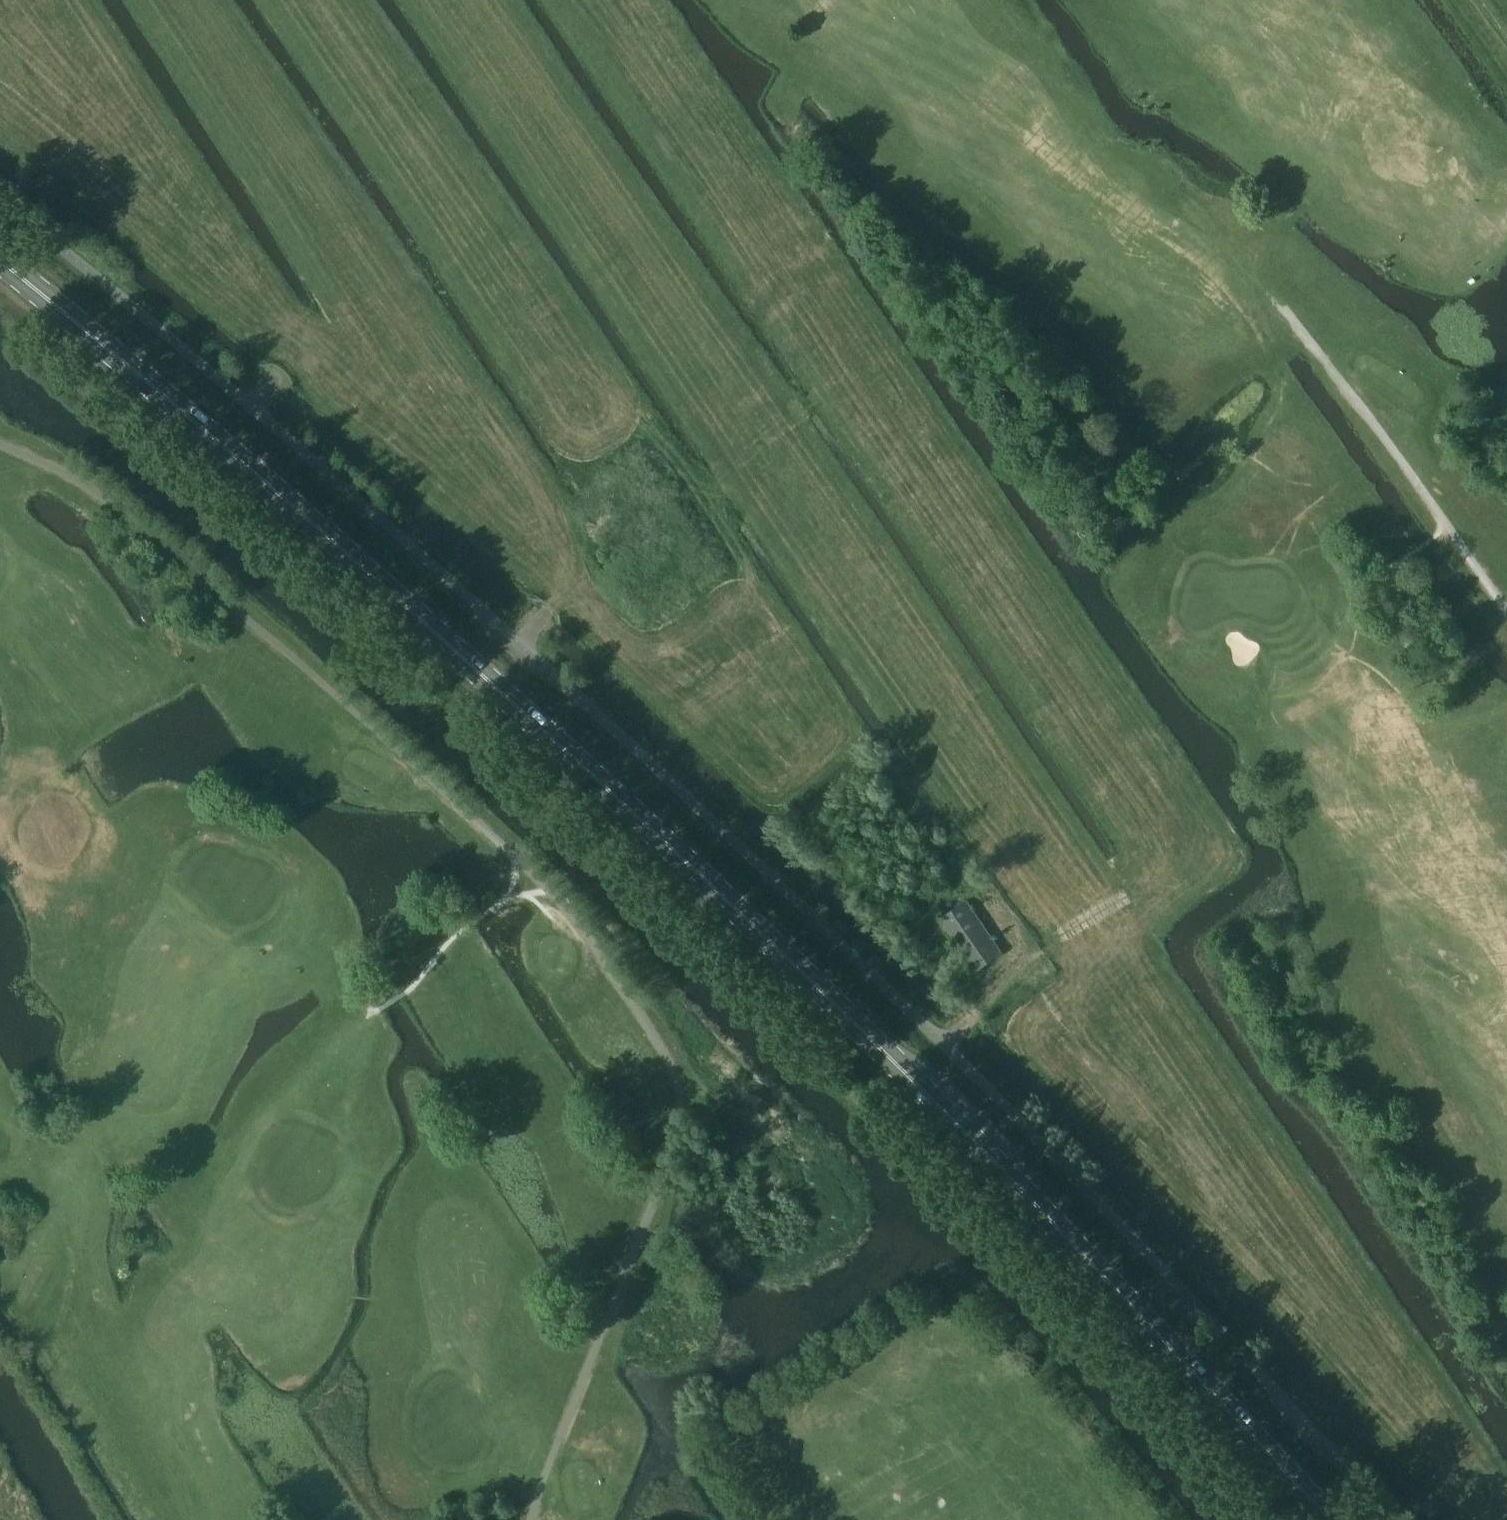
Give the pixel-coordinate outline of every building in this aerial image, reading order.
[(939,919),(974,971),(1002,952),(968,900),(939,919)]
